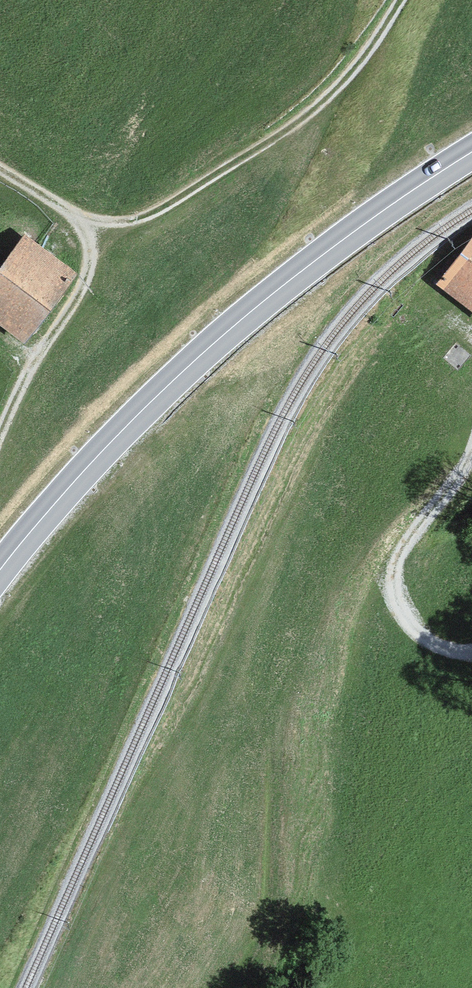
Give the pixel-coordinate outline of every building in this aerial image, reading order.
[(13,234),(0,252),(0,333),(12,342),(64,272),(13,234)] [(436,287),(471,315),(471,240),(436,287)]
